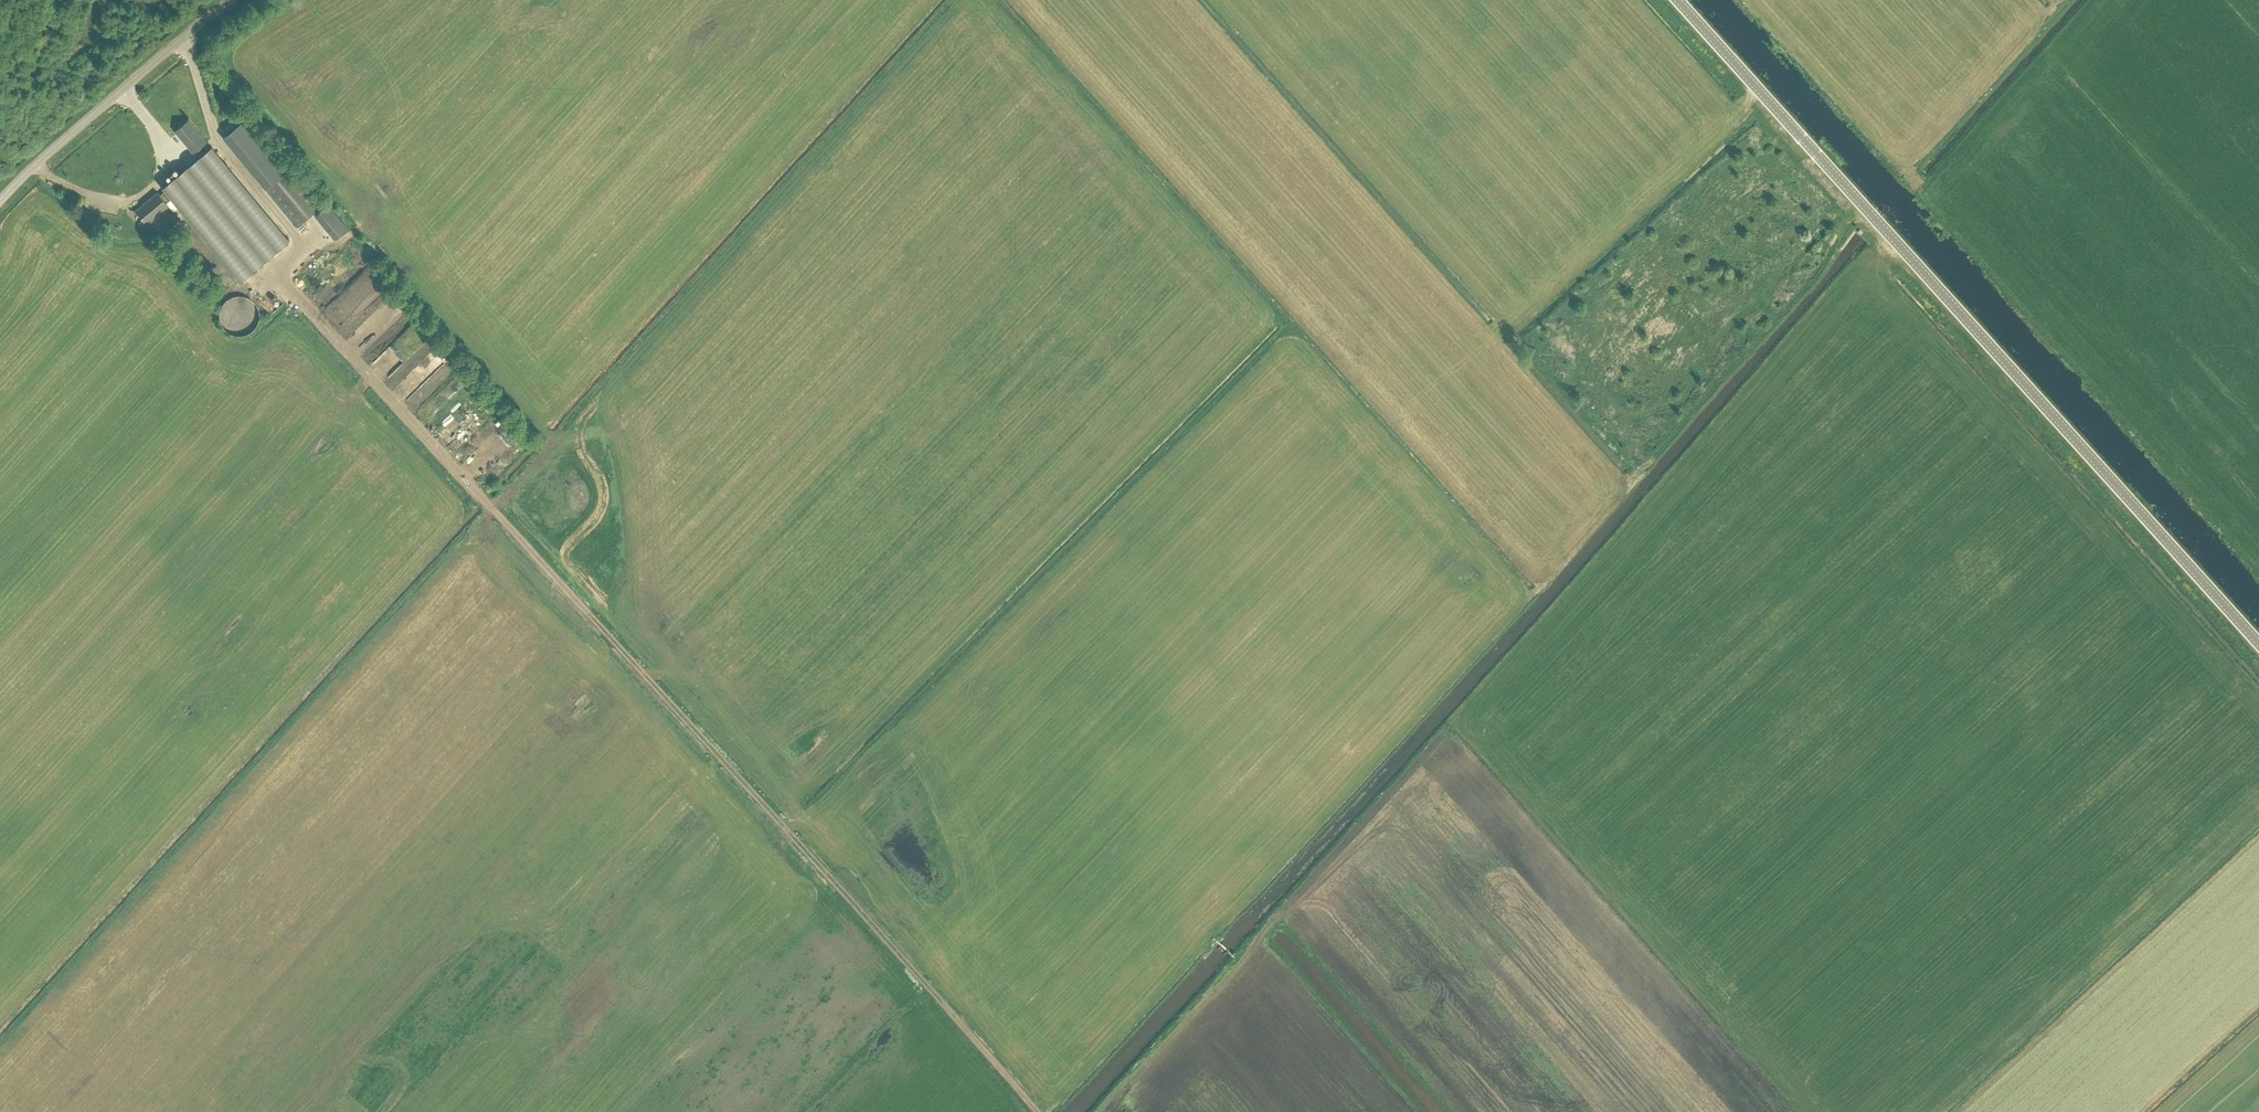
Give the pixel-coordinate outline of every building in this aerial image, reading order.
[(315,196),(249,117),(228,134),(270,185),(266,188),(297,226),(326,201),(319,193),(315,196)] [(175,132),(192,153),(195,151),(200,156),(209,149),(204,143),(206,142),(188,120),(175,132)] [(185,158),(181,153),(187,149),(173,130),(160,139),(178,163),(185,158)] [(288,240),(211,148),(209,149),(200,156),(163,187),(166,190),(172,198),(173,198),(183,210),(182,211),(240,280),(288,240)] [(146,224),(169,205),(167,202),(172,198),(166,190),(160,195),(157,192),(135,210),(146,224)] [(335,239),(348,228),(329,204),(315,215),(335,239)] [(348,268),(317,299),(312,304),(317,309),(324,301),(335,312),(346,301),(344,300),(362,282),(348,268)] [(232,333),(238,334),(243,334),(248,333),(252,330),(256,326),(259,322),(260,317),(260,312),(259,306),(256,302),(252,298),(248,296),(243,294),(237,294),(232,296),(228,298),(224,302),(221,307),(220,312),(220,317),(221,322),(224,327),(228,330),(232,333)] [(1204,955),(1208,952),(1202,945),(1198,948),(1204,955)]
